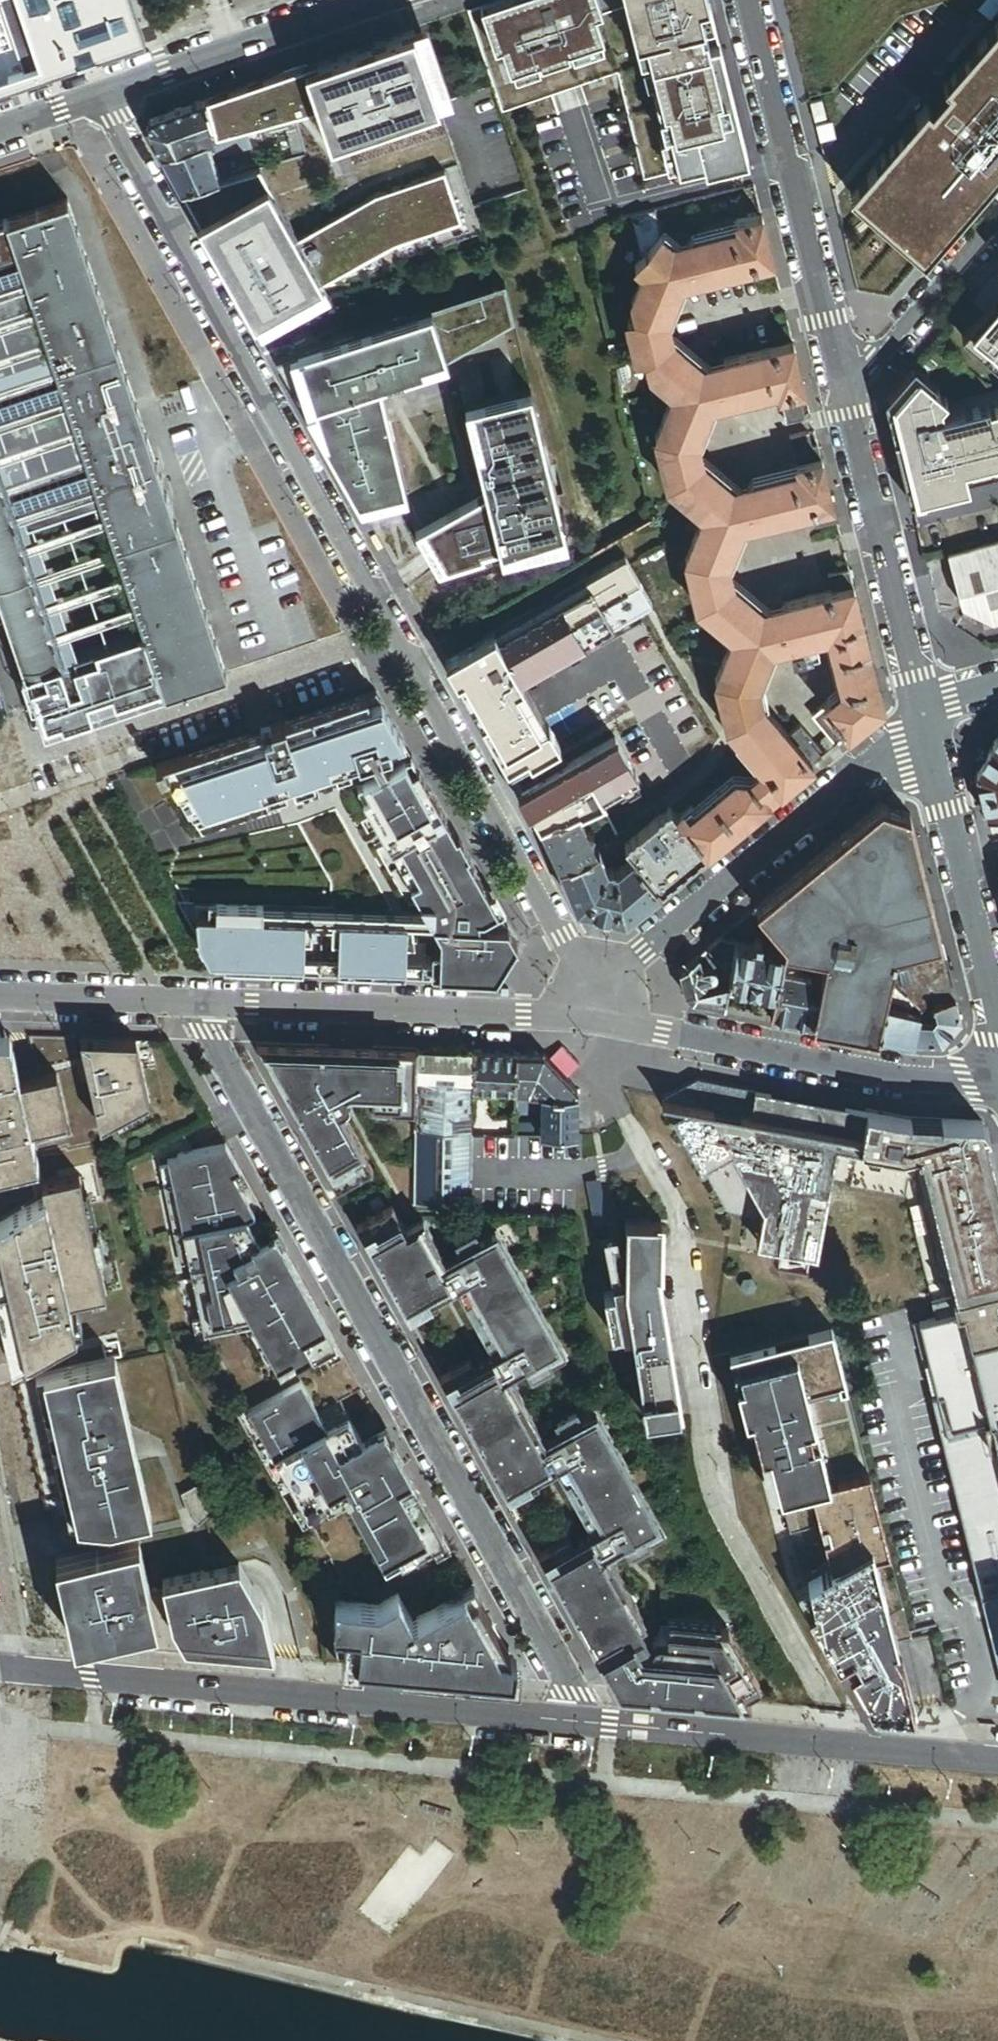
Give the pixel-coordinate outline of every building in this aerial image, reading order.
[(149,40),(136,0),(0,0),(0,90),(149,40)] [(500,112),(549,94),(542,69),(568,58),(576,83),(616,69),(641,180),(697,161),(700,170),(743,158),(704,0),(493,0),(463,10),(500,112)] [(975,8),(987,20),(997,7),(997,0),(982,0),(975,8)] [(997,173),(997,16),(848,192),(925,258),(997,173)] [(305,149),(370,122),(435,99),(412,27),(319,60),(329,98),(293,111),(305,149)] [(319,60),(204,99),(211,122),(214,135),(229,131),(254,123),(281,115),(293,111),(329,98),(319,60)] [(211,122),(204,99),(148,118),(146,126),(160,152),(198,140),(194,127),(211,122)] [(480,227),(435,99),(370,122),(379,150),(358,160),(364,182),(283,211),(309,286),(480,227)] [(289,140),(293,153),(305,149),(293,111),(281,115),(285,125),(289,140)] [(257,133),(285,125),(281,115),(254,123),(257,133)] [(214,135),(211,122),(194,127),(198,140),(207,137),(214,135)] [(254,123),(229,131),(230,136),(243,132),(245,137),(257,133),(254,123)] [(230,136),(229,131),(214,135),(207,137),(213,155),(234,148),(230,136)] [(180,186),(220,174),(214,159),(213,155),(207,137),(198,140),(160,152),(180,186)] [(293,153),(289,140),(275,144),(279,157),(293,153)] [(220,174),(232,170),(228,155),(214,159),(220,174)] [(283,211),(260,164),(232,170),(220,174),(180,186),(211,236),(283,211)] [(7,219),(166,692),(226,672),(66,199),(7,219)] [(651,207),(626,214),(638,262),(659,234),(651,207)] [(283,211),(211,236),(255,315),(309,286),(283,211)] [(852,584),(829,590),(785,601),(783,605),(783,606),(784,609),(768,613),(732,585),(727,563),(744,518),(760,514),(761,518),(765,519),(811,508),(832,503),(820,456),(819,456),(794,462),(796,469),(754,480),(753,483),(753,485),(754,488),(738,492),(701,461),(696,443),(715,397),(730,393),(731,396),(734,398),(775,387),(777,394),(802,388),(803,388),(791,341),(725,358),(722,363),(723,366),(708,370),(671,340),(666,319),(683,276),(700,272),(700,275),(704,277),(771,260),(759,214),(734,220),(736,226),(693,237),(691,240),(693,245),(677,249),(659,234),(638,262),(633,268),(642,274),(631,302),(635,320),(627,322),(629,335),(635,360),(645,358),(649,375),(672,395),(656,439),(667,487),(703,516),(686,560),(698,609),(733,638),(716,681),(727,728),(764,770),(753,779),(735,778),(696,810),(692,805),(678,817),(707,850),(812,763),(788,734),(763,704),(758,684),(774,639),(790,635),(791,639),(792,639),(796,641),(818,636),(819,633),(830,638),(829,641),(842,689),(824,704),(848,733),(882,705),(852,584)] [(166,692),(7,219),(0,222),(0,600),(45,733),(166,692)] [(980,287),(991,298),(962,335),(983,357),(991,346),(997,353),(997,267),(980,287)] [(277,355),(361,505),(408,494),(376,381),(392,376),(395,388),(514,322),(504,283),(277,355)] [(909,500),(967,485),(997,478),(997,399),(962,408),(913,364),(884,399),(909,500)] [(487,489),(497,548),(566,527),(530,387),(465,403),(487,489)] [(802,388),(777,394),(783,420),(803,415),(799,403),(805,402),(802,388)] [(794,462),(819,456),(815,445),(811,446),(807,432),(807,433),(788,437),(794,462)] [(497,548),(487,489),(422,524),(445,565),(497,548)] [(815,524),(836,518),(832,503),(811,508),(815,524)] [(997,618),(997,540),(949,553),(962,603),(993,619),(997,618)] [(829,590),(852,584),(846,568),(825,574),(829,590)] [(805,655),(803,645),(792,648),(794,658),(805,655)] [(439,935),(438,975),(495,977),(516,943),(375,692),(154,766),(159,776),(165,774),(192,822),(206,817),(205,813),(371,757),(379,771),(355,785),(439,935)] [(811,714),(836,744),(848,733),(824,704),(811,714)] [(788,734),(812,763),(825,753),(801,723),(788,734)] [(976,772),(987,816),(997,814),(997,735),(976,772)] [(591,818),(604,812),(599,803),(587,808),(591,818)] [(831,957),(819,1023),(878,1034),(888,978),(893,949),(939,938),(908,811),(880,804),(756,908),(784,941),(783,949),(831,957)] [(587,832),(577,809),(562,816),(561,815),(539,825),(558,865),(595,849),(590,839),(592,833),(587,832)] [(660,890),(707,850),(671,809),(627,848),(660,890)] [(602,858),(625,847),(618,839),(598,847),(602,858)] [(624,919),(660,890),(632,856),(616,870),(616,869),(615,869),(615,868),(614,868),(613,868),(613,867),(612,867),(611,867),(610,867),(607,868),(602,858),(598,847),(595,849),(558,865),(575,906),(624,919)] [(261,905),(193,902),(197,935),(195,935),(209,959),(223,960),(223,968),(302,971),(303,939),(310,939),(310,928),(314,928),(314,919),(261,917),(261,905)] [(411,922),(331,919),(330,940),(337,940),(336,972),(404,974),(405,942),(413,942),(411,922)] [(778,981),(783,949),(760,945),(754,944),(719,937),(709,946),(731,974),(778,981)] [(954,998),(939,938),(893,949),(888,978),(919,1006),(954,998)] [(731,974),(709,946),(680,970),(687,999),(728,1006),(730,990),(731,974)] [(774,1015),(819,1023),(831,957),(783,949),(778,981),(776,998),(774,1015)] [(778,981),(731,974),(730,990),(776,998),(778,981)] [(919,1006),(888,978),(878,1034),(916,1041),(940,1043),(960,1019),(954,998),(919,1006)] [(38,1160),(31,1129),(66,1122),(56,1075),(20,1082),(10,1036),(0,1036),(0,1169),(38,1160)] [(135,1040),(80,1038),(99,1126),(148,1099),(135,1040)] [(335,1187),(371,1167),(338,1107),(346,1103),(347,1102),(348,1100),(348,1098),(348,1096),(348,1095),(345,1090),(350,1087),(356,1087),(355,1090),(371,1091),(371,1108),(413,1110),(413,1076),(414,1050),(256,1044),(335,1187)] [(470,1078),(471,1051),(414,1050),(413,1076),(470,1078)] [(514,1053),(471,1051),(470,1078),(470,1091),(490,1092),(492,1092),(501,1092),(512,1092),(513,1084),(514,1053)] [(540,1095),(576,1095),(576,1090),(542,1055),(514,1053),(513,1084),(526,1084),(525,1094),(540,1095)] [(470,1078),(413,1076),(413,1110),(411,1202),(468,1203),(469,1133),(469,1122),(470,1091),(470,1078)] [(987,1128),(977,1120),(913,1117),(696,1078),(662,1097),(662,1099),(667,1100),(727,1210),(733,1210),(761,1215),(756,1239),(815,1250),(827,1177),(847,1180),(847,1183),(903,1192),(906,1173),(914,1171),(943,1281),(975,1273),(979,1290),(997,1285),(997,1172),(987,1128)] [(513,1084),(512,1092),(512,1094),(525,1094),(526,1084),(513,1084)] [(470,1091),(469,1122),(489,1123),(490,1092),(470,1091)] [(501,1103),(501,1092),(492,1092),(492,1103),(501,1103)] [(525,1094),(512,1094),(512,1123),(512,1133),(525,1134),(525,1124),(525,1094)] [(539,1124),(540,1095),(525,1094),(525,1124),(539,1124)] [(576,1134),(576,1135),(576,1095),(540,1095),(539,1124),(539,1134),(576,1134)] [(489,1123),(469,1122),(469,1133),(512,1133),(512,1123),(489,1123)] [(281,1372),(335,1342),(275,1234),(260,1242),(246,1217),(253,1213),(231,1172),(239,1168),(224,1142),(176,1152),(178,1158),(167,1161),(204,1331),(253,1321),(281,1372)] [(23,1364),(77,1334),(70,1301),(106,1293),(79,1174),(43,1182),(46,1198),(0,1224),(0,1261),(23,1364)] [(598,1179),(588,1181),(591,1202),(602,1200),(598,1179)] [(602,1200),(591,1202),(596,1222),(606,1220),(602,1200)] [(619,1691),(753,1703),(747,1691),(763,1683),(732,1628),(716,1626),(716,1624),(669,1620),(667,1638),(658,1638),(656,1638),(654,1640),(653,1641),(652,1643),(652,1650),(640,1650),(633,1637),(643,1631),(640,1625),(645,1622),(607,1555),(625,1545),(631,1555),(650,1544),(645,1534),(659,1526),(596,1413),(582,1421),(577,1411),(557,1422),(563,1431),(544,1442),(508,1377),(527,1367),(532,1377),(552,1366),(546,1357),(561,1349),(495,1233),(481,1241),(476,1231),(456,1243),(462,1252),(444,1262),(422,1222),(406,1231),(392,1206),(357,1226),(410,1321),(439,1305),(436,1298),(457,1286),(467,1302),(471,1300),(491,1335),(486,1337),(496,1355),(474,1366),(470,1360),(440,1376),(509,1500),(539,1484),(535,1477),(558,1466),(566,1481),(571,1479),(590,1513),(586,1516),(594,1532),(572,1543),(569,1537),(539,1553),(593,1651),(596,1649),(607,1669),(609,1668),(612,1673),(610,1674),(619,1691)] [(642,1396),(678,1391),(658,1268),(660,1269),(662,1218),(627,1218),(625,1288),(632,1329),(642,1396)] [(931,1302),(935,1318),(919,1322),(937,1396),(932,1398),(983,1598),(997,1594),(997,1285),(979,1290),(931,1302)] [(625,1288),(604,1292),(611,1332),(632,1329),(625,1288)] [(846,1384),(831,1327),(808,1333),(810,1341),(776,1350),(774,1342),(730,1354),(746,1416),(752,1415),(762,1453),(769,1452),(780,1493),(811,1486),(820,1523),(827,1521),(830,1535),(824,1536),(831,1566),(807,1579),(813,1603),(807,1608),(866,1713),(915,1718),(901,1658),(893,1645),(897,1643),(874,1555),(889,1551),(868,1470),(829,1480),(805,1388),(836,1380),(838,1386),(846,1384)] [(111,1530),(152,1520),(116,1361),(42,1378),(76,1527),(111,1530)] [(249,1410),(310,1519),(349,1497),(384,1560),(396,1553),(402,1564),(445,1539),(383,1428),(360,1440),(347,1417),(328,1428),(301,1380),(249,1410)] [(678,1391),(642,1396),(645,1417),(681,1411),(678,1391)] [(199,1483),(181,1492),(189,1513),(199,1524),(212,1511),(209,1499),(199,1483)] [(124,1633),(157,1626),(138,1542),(57,1560),(75,1643),(124,1633)] [(173,1622),(189,1653),(276,1661),(264,1607),(240,1564),(164,1581),(173,1622)] [(516,1666),(471,1587),(413,1620),(397,1593),(380,1603),(339,1600),(336,1631),(347,1631),(344,1667),(506,1681),(514,1682),(516,1666)] [(157,1626),(124,1633),(128,1648),(189,1653),(173,1622),(157,1626)]
